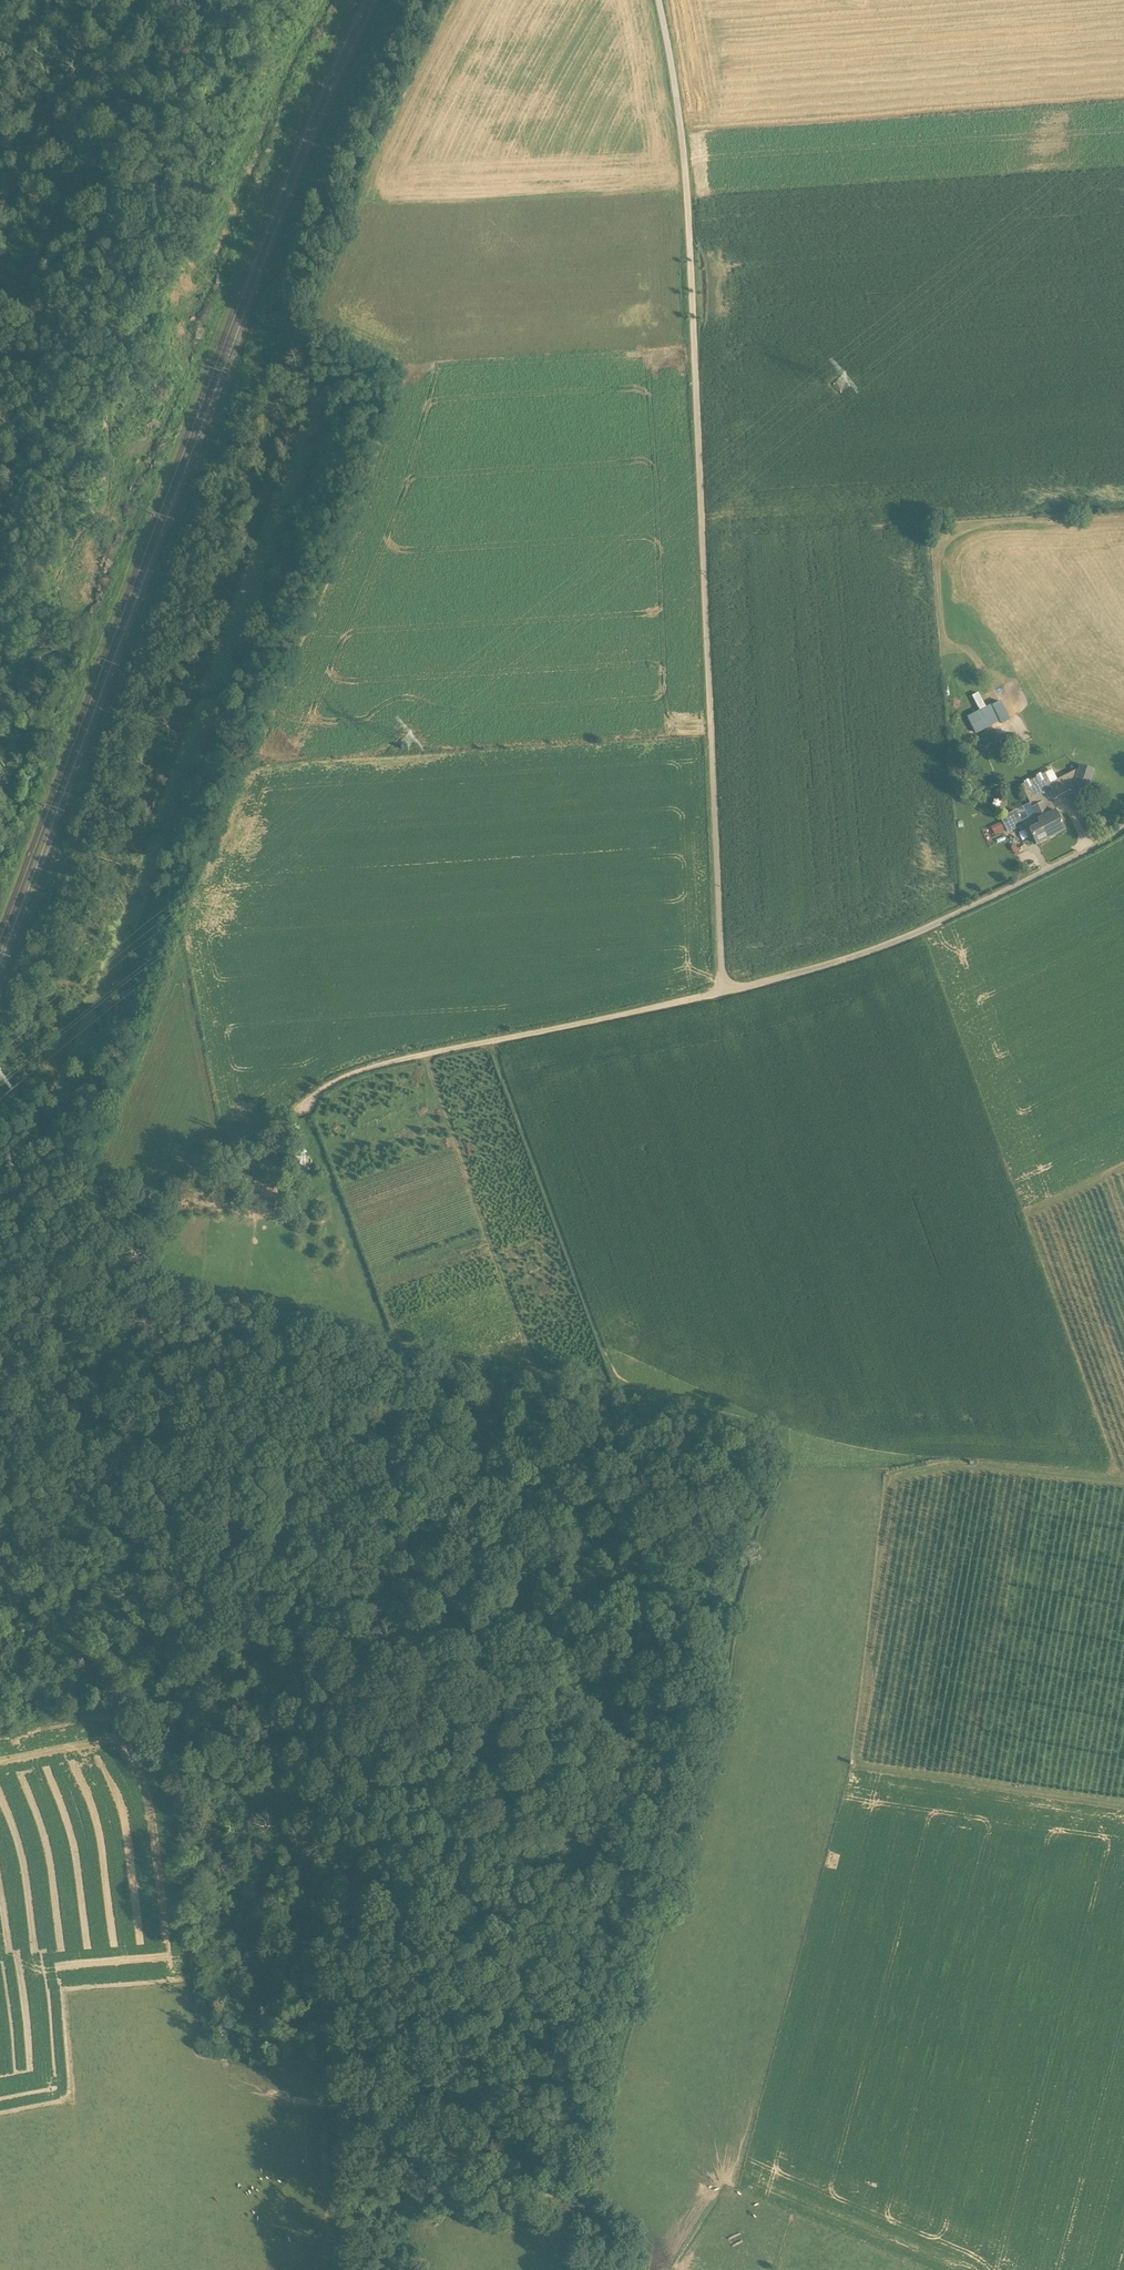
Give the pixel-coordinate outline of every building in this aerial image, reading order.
[(968,716),(976,734),(1010,719),(1001,701),(968,716)] [(1093,771),(1080,767),(1079,769),(1072,791),(1071,793),(1084,798),(1093,771)] [(1059,820),(1055,811),(1053,812),(1051,807),(1052,807),(1050,805),(1052,801),(1057,798),(1057,797),(1069,790),(1072,791),(1079,769),(1051,784),(1045,773),(1021,786),(1035,815),(1036,815),(1047,839),(1050,838),(1050,839),(1054,837),(1054,836),(1065,830),(1059,820)] [(162,815),(165,807),(157,805),(154,813),(162,815)] [(1015,811),(1008,814),(1000,818),(1007,831),(1021,824),(1021,822),(1015,811)] [(1037,844),(1047,839),(1036,815),(1035,815),(1021,822),(1021,824),(1029,839),(1029,838),(1029,837),(1032,836),(1037,844)] [(222,1203),(237,1202),(237,1188),(221,1188),(222,1203)]
